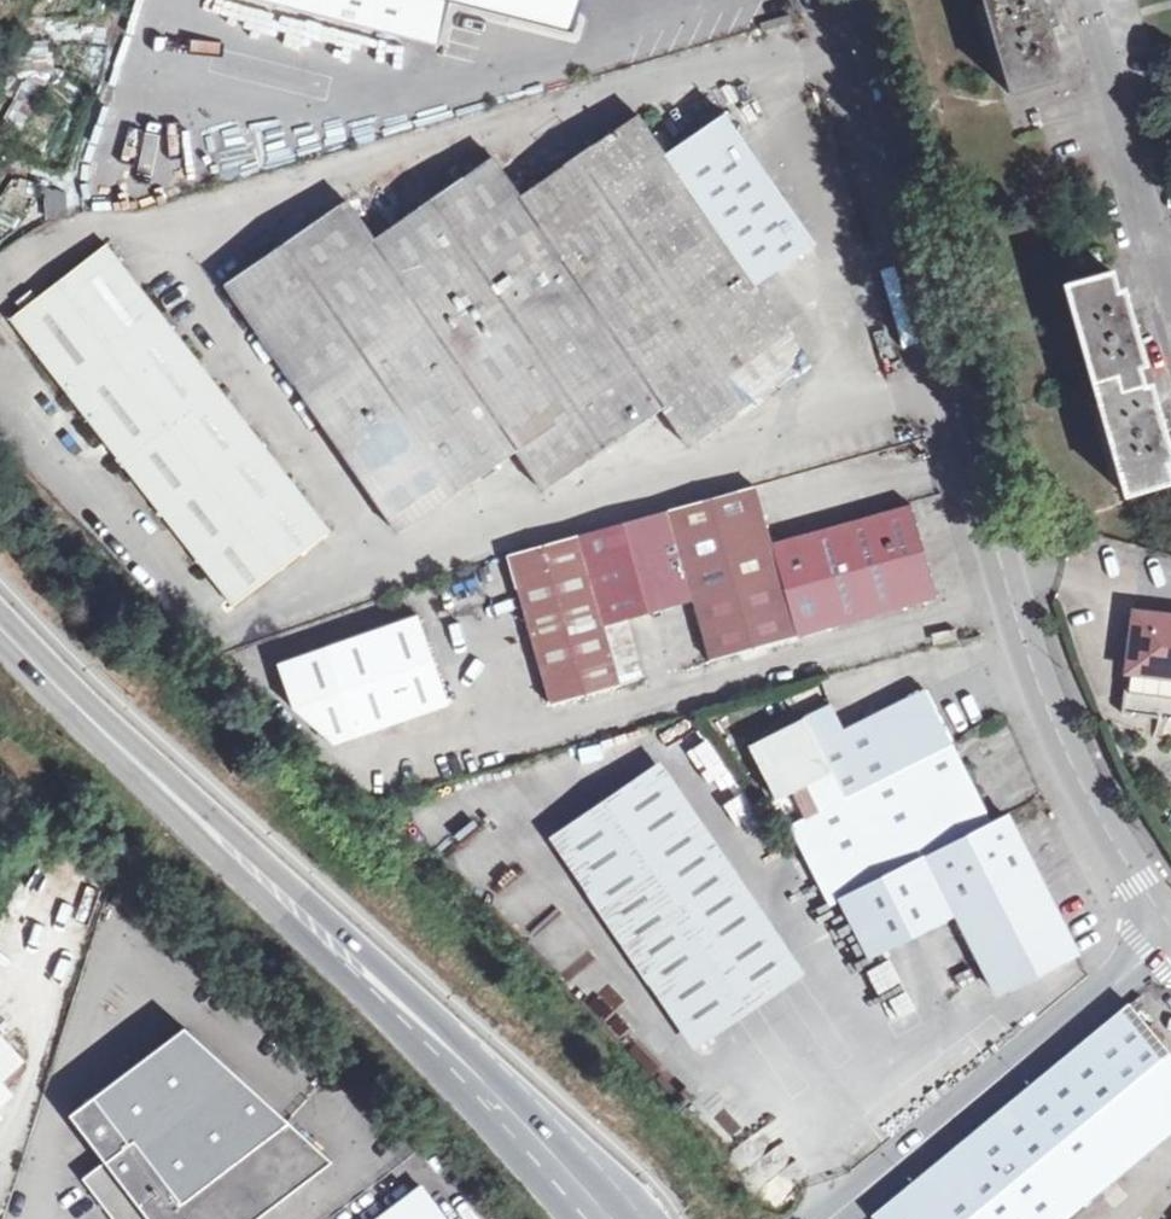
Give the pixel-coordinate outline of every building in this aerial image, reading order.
[(259,16),(263,0),(236,0),(234,10),(259,16)] [(259,16),(435,59),(446,19),(566,47),(578,0),(263,0),(259,16)] [(1009,93),(1056,79),(1047,40),(1055,38),(1052,28),(1060,25),(1058,16),(1055,5),(1047,8),(1044,0),(1035,2),(1034,0),(982,0),(1009,93)] [(232,284),(406,532),(520,452),(548,490),(665,407),(696,448),(814,361),(807,351),(758,285),(789,263),(817,243),(800,218),(752,151),(727,117),(669,156),(641,116),(522,200),(493,162),(373,244),(346,204),(232,284)] [(44,190),(45,215),(66,215),(66,190),(44,190)] [(332,527),(306,491),(107,244),(11,319),(235,602),(333,527),(332,527)] [(1063,283),(1123,492),(1169,478),(1161,447),(1170,444),(1168,433),(1170,432),(1170,412),(1162,415),(1159,406),(1148,409),(1130,338),(1139,336),(1137,326),(1144,323),(1141,315),(1139,309),(1132,312),(1128,300),(1119,302),(1110,270),(1063,283)] [(638,634),(705,616),(723,675),(805,650),(779,558),(764,502),(519,573),(562,721),(631,700),(613,641),(638,634)] [(917,517),(779,558),(805,650),(944,610),(940,597),(917,517)] [(1131,674),(1126,712),(1170,718),(1170,617),(1138,613),(1131,674)] [(346,761),(459,720),(426,631),(287,681),(304,724),(346,761)] [(638,634),(613,641),(631,700),(655,693),(638,634)] [(844,915),(854,911),(1006,831),(936,700),(856,741),(842,716),(761,759),(842,911),(844,915)] [(698,1059),(811,982),(660,763),(547,841),(698,1059)] [(1018,825),(1006,831),(854,911),(881,964),(966,922),(1006,1002),(1085,960),(1018,825)] [(887,962),(868,971),(887,1009),(906,1000),(887,962)] [(582,1008),(602,994),(586,969),(565,983),(582,1008)] [(1136,1001),(874,1209),(882,1218),(1071,1218),(1170,1139),(1170,1044),(1136,1001)] [(187,1029),(72,1116),(107,1162),(85,1180),(114,1218),(260,1218),(334,1163),(187,1029)] [(0,1035),(0,1081),(23,1059),(0,1035)] [(742,1099),(716,1108),(724,1133),(751,1124),(742,1099)] [(379,1218),(437,1218),(415,1191),(379,1218)]
